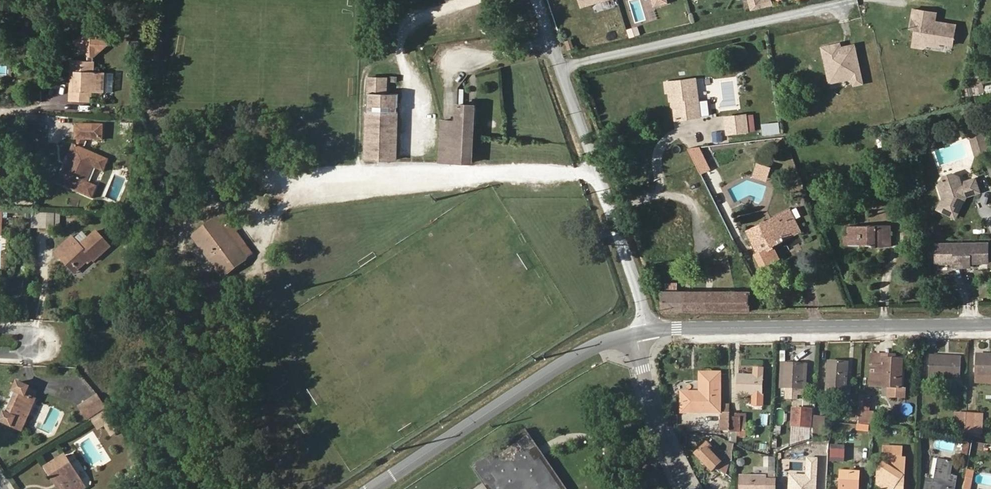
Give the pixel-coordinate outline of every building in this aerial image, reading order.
[(774,6),(773,0),(750,0),(752,11),(774,6)] [(911,29),(916,30),(913,48),(929,50),(930,47),(941,49),(941,44),(956,46),(959,24),(938,21),(939,11),(914,8),(911,29)] [(24,12),(24,27),(40,27),(40,13),(24,12)] [(94,25),(75,41),(92,60),(110,44),(94,25)] [(640,27),(628,28),(629,37),(641,36),(640,27)] [(576,48),(573,39),(567,41),(570,50),(576,48)] [(138,54),(139,41),(130,40),(130,53),(138,54)] [(858,43),(844,46),(843,43),(821,47),(829,84),(853,79),(855,87),(866,84),(858,43)] [(93,71),(94,61),(72,60),(71,76),(76,77),(76,90),(71,90),(70,101),(90,102),(91,91),(103,92),(104,72),(93,71)] [(396,159),(398,93),(386,93),(387,78),(368,77),(366,159),(396,159)] [(700,117),(696,79),(664,82),(665,92),(668,92),(669,101),(675,100),(675,105),(673,106),(674,120),(700,117)] [(984,91),(982,85),(974,86),(976,93),(984,91)] [(974,94),(973,87),(965,88),(966,96),(974,94)] [(472,162),(474,106),(457,105),(456,121),(442,120),(440,161),(472,162)] [(756,131),(754,114),(746,115),(748,131),(756,131)] [(748,131),(746,115),(725,117),(727,134),(748,131)] [(762,123),(764,134),(781,133),(780,121),(762,123)] [(103,171),(108,160),(86,150),(91,139),(102,140),(103,125),(76,124),(75,139),(82,139),(79,147),(74,145),(69,156),(71,157),(65,172),(62,171),(57,183),(92,198),(97,187),(87,182),(93,167),(103,171)] [(988,150),(981,126),(968,130),(975,154),(988,150)] [(729,161),(729,143),(713,143),(713,161),(729,161)] [(711,169),(700,147),(688,148),(696,165),(701,174),(711,169)] [(767,181),(772,167),(757,162),(752,177),(767,181)] [(955,217),(966,196),(979,191),(975,179),(961,183),(959,177),(952,174),(944,176),(941,183),(941,184),(938,185),(943,199),(938,209),(955,217)] [(774,245),(802,231),(791,209),(746,231),(757,252),(753,254),(760,268),(780,258),(774,245)] [(61,229),(61,213),(33,212),(32,229),(61,229)] [(253,255),(223,214),(216,219),(246,259),(253,255)] [(246,259),(216,219),(194,236),(224,276),(246,259)] [(891,247),(890,225),(876,225),(847,226),(848,235),(848,245),(872,245),(872,247),(891,247)] [(111,247),(96,231),(80,245),(72,236),(55,252),(61,258),(64,255),(78,271),(91,259),(94,261),(111,247)] [(962,267),(962,243),(935,243),(935,263),(953,263),(954,267),(962,267)] [(989,263),(988,243),(962,243),(962,267),(970,267),(970,263),(989,263)] [(78,271),(64,255),(61,258),(75,274),(78,271)] [(750,312),(750,291),(676,291),(677,283),(666,283),(666,291),(661,291),(661,312),(750,312)] [(882,360),(882,355),(872,354),(871,376),(872,376),(871,386),(880,387),(882,360)] [(977,354),(976,377),(990,378),(990,355),(977,354)] [(960,379),(961,357),(929,355),(928,377),(960,379)] [(901,388),(902,360),(882,360),(880,387),(888,387),(888,397),(905,397),(905,388),(901,388)] [(845,394),(847,362),(828,361),(826,393),(845,394)] [(803,389),(804,365),(784,364),(782,388),(797,389),(797,394),(803,394),(803,389)] [(761,406),(763,369),(754,368),(754,376),(738,375),(737,394),(753,395),(752,405),(761,406)] [(720,413),(720,373),(700,373),(700,392),(682,392),(682,412),(720,413)] [(22,431),(36,399),(26,395),(29,387),(18,382),(14,391),(16,392),(7,413),(4,412),(0,421),(22,431)] [(104,407),(97,396),(96,397),(104,408),(104,407)] [(868,425),(870,397),(860,396),(859,410),(858,421),(858,424),(868,425)] [(104,408),(96,397),(81,407),(88,419),(104,408)] [(811,416),(811,410),(793,409),(792,425),(810,427),(811,416)] [(120,429),(108,410),(106,412),(119,430),(120,429)] [(119,430),(106,412),(93,420),(97,427),(106,421),(114,434),(119,430)] [(966,432),(967,414),(956,413),(955,432),(966,432)] [(730,417),(730,414),(721,414),(721,426),(730,426),(730,417)] [(746,431),(746,414),(730,414),(730,417),(740,417),(740,431),(746,431)] [(976,433),(977,414),(967,414),(966,432),(976,433)] [(813,440),(813,433),(815,417),(811,416),(810,427),(792,425),(790,446),(793,445),(807,441),(813,440)] [(740,431),(740,417),(730,417),(730,426),(730,430),(730,431),(740,431)] [(824,434),(825,417),(815,417),(813,433),(824,434)] [(99,429),(105,425),(112,435),(114,434),(106,421),(97,427),(99,429)] [(527,429),(472,466),(488,488),(568,488),(542,451),(527,429)] [(962,454),(970,455),(971,442),(963,441),(962,454)] [(730,461),(720,451),(715,456),(704,445),(696,454),(713,470),(716,467),(725,474),(730,461)] [(843,461),(844,446),(832,446),(831,460),(843,461)] [(905,459),(901,458),(902,447),(884,446),(883,458),(890,458),(890,464),(883,463),(878,471),(878,485),(884,488),(904,488),(905,459)] [(65,455),(46,467),(52,476),(55,474),(65,488),(75,488),(83,484),(65,455)] [(775,476),(775,458),(764,457),(764,467),(769,467),(769,476),(775,476)] [(789,474),(788,488),(815,488),(817,458),(806,457),(805,475),(789,474)] [(955,478),(948,477),(950,463),(939,461),(936,481),(928,480),(926,488),(931,488),(953,488),(955,478)] [(967,470),(963,488),(970,488),(974,471),(967,470)] [(859,472),(841,471),(840,488),(858,488),(859,472)] [(60,488),(62,488),(60,485),(64,488),(65,488),(55,474),(52,476),(60,488)] [(766,476),(741,476),(740,488),(765,488),(766,476)]
